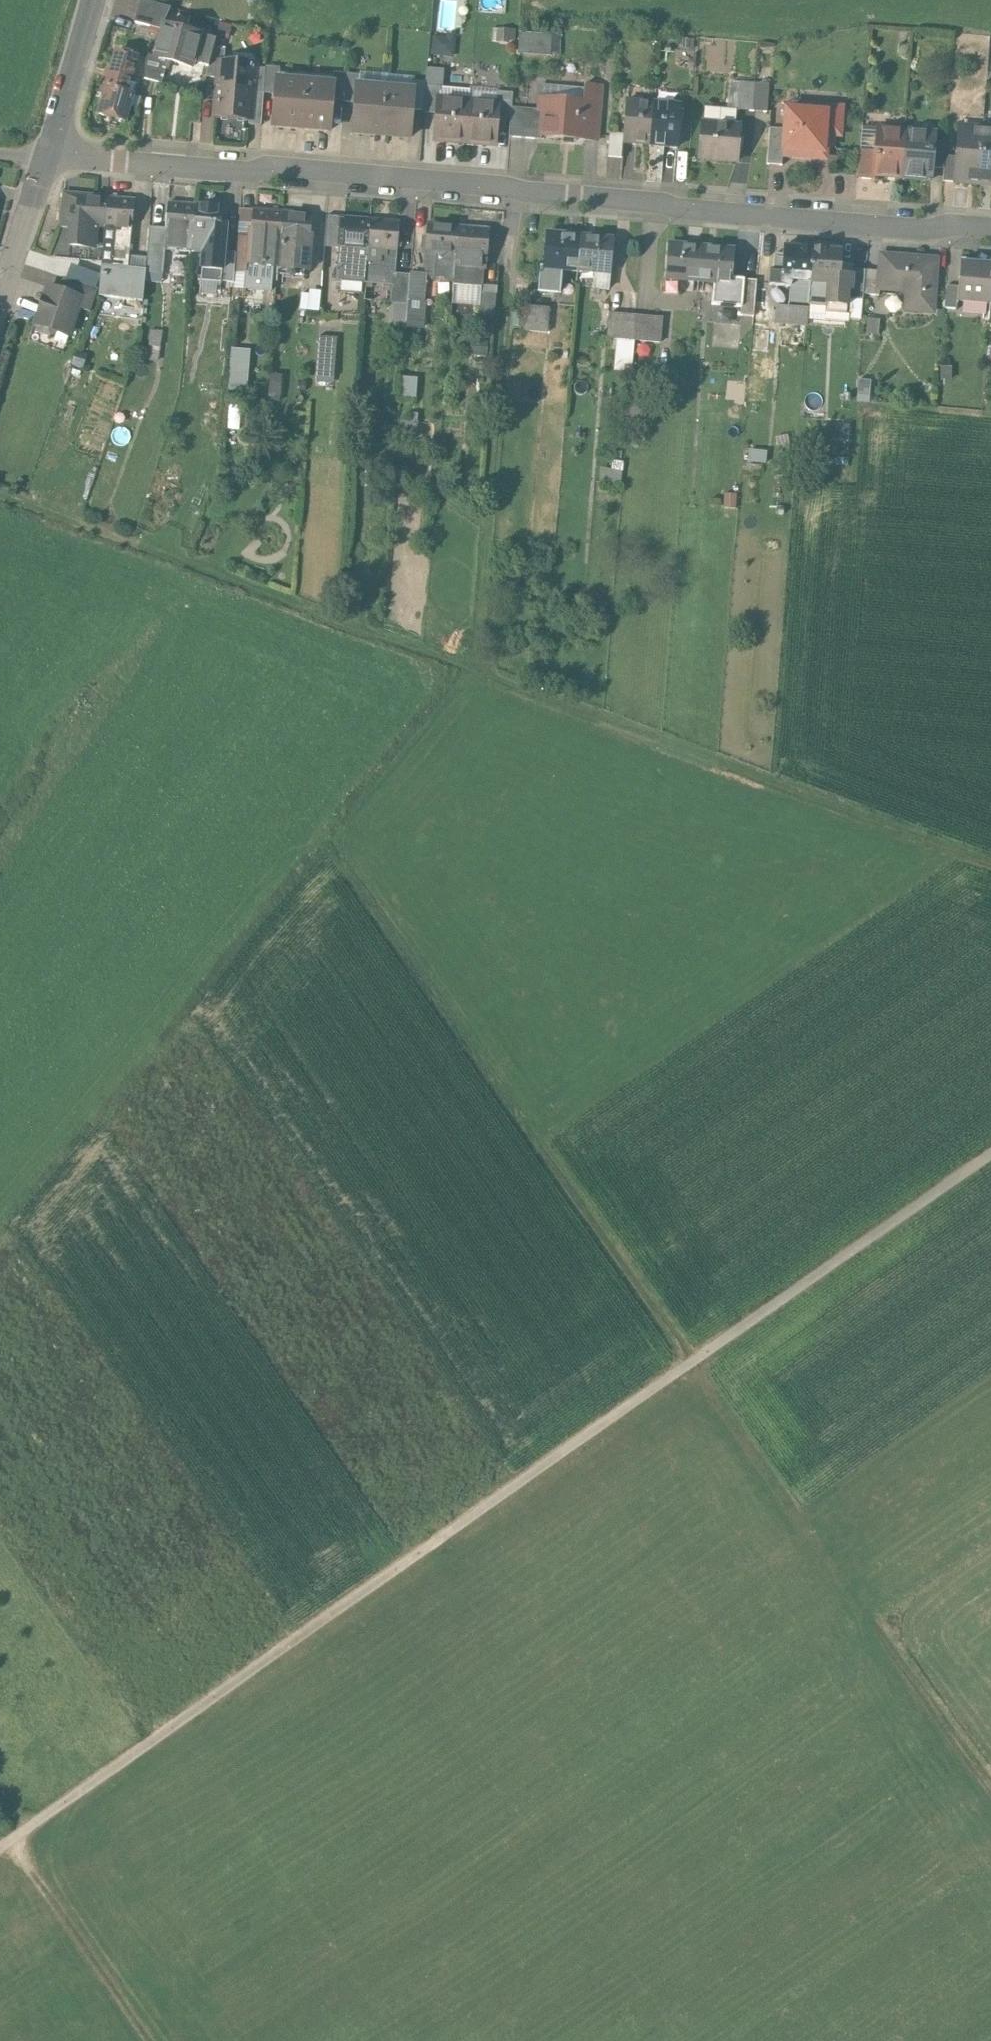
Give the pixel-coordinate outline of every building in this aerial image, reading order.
[(135,32),(164,39),(166,33),(171,9),(142,2),(135,32)] [(174,35),(166,33),(164,39),(158,59),(168,61),(176,64),(178,59),(209,67),(216,41),(176,30),(174,35)] [(454,33),(431,32),(430,53),(453,55),(454,33)] [(551,52),(551,32),(517,32),(517,52),(551,52)] [(161,85),(168,61),(158,59),(147,55),(141,78),(161,85)] [(117,56),(108,88),(126,93),(135,61),(117,56)] [(216,115),(234,116),(237,66),(219,64),(216,115)] [(254,67),(237,66),(234,116),(251,118),(254,67)] [(264,94),(276,94),(277,81),(277,69),(265,68),(264,94)] [(440,82),(441,69),(426,69),(426,82),(440,82)] [(335,75),(334,85),(332,106),(356,108),(358,88),(359,77),(335,75)] [(334,85),(277,81),(276,94),(273,129),(330,133),(332,106),(334,85)] [(440,84),(416,82),(415,92),(414,112),(438,114),(439,98),(440,84)] [(108,88),(100,115),(125,122),(133,95),(126,93),(108,88)] [(415,92),(358,88),(356,108),(354,136),(411,140),(414,112),(415,92)] [(595,147),(600,95),(538,89),(536,110),(533,141),(595,147)] [(498,102),(496,120),(511,121),(512,108),(513,95),(498,94),(498,102)] [(468,100),(439,98),(438,114),(436,139),(465,142),(468,100)] [(498,102),(468,100),(465,142),(494,144),(496,120),(498,102)] [(653,107),(627,104),(624,135),(623,145),(649,147),(653,107)] [(827,107),(803,106),(802,115),(786,114),(784,136),(783,157),(815,159),(815,153),(824,154),(824,146),(833,147),(834,136),(840,137),(842,115),(827,114),(827,107)] [(680,109),(653,107),(649,147),(676,150),(680,109)] [(512,108),(511,121),(509,139),(533,141),(536,110),(512,108)] [(738,128),(703,124),(699,161),(735,164),(738,128)] [(983,130),(959,127),(955,183),(979,185),(983,130)] [(906,131),(877,129),(875,153),(873,176),(901,179),(906,131)] [(983,130),(979,185),(990,186),(990,130),(983,130)] [(935,134),(906,131),(901,179),(930,182),(935,134)] [(623,145),(624,135),(611,134),(608,157),(622,158),(623,145)] [(782,163),(784,136),(770,135),(768,161),(782,163)] [(873,176),(875,153),(861,152),(859,178),(873,179),(873,176)] [(108,198),(64,195),(62,227),(73,228),(71,245),(92,247),(94,226),(105,227),(108,198)] [(134,200),(108,198),(105,227),(117,228),(116,234),(131,236),(134,200)] [(195,207),(168,205),(166,229),(165,249),(192,251),(195,207)] [(223,209),(195,206),(195,207),(192,251),(191,254),(203,255),(201,284),(221,286),(224,255),(226,227),(221,226),(223,209)] [(282,240),(284,213),(252,210),(250,238),(282,240)] [(284,213),(282,240),(312,242),(314,215),(284,213)] [(341,253),(343,218),(327,217),(324,252),(341,253)] [(371,220),(343,218),(341,253),(338,283),(366,285),(371,220)] [(401,222),(371,220),(366,285),(392,287),(393,275),(397,275),(401,222)] [(460,229),(430,226),(429,240),(425,240),(422,278),(426,278),(456,280),(460,229)] [(117,228),(105,227),(102,269),(114,270),(116,256),(116,234),(117,228)] [(165,249),(166,229),(150,228),(147,272),(147,275),(163,276),(165,249)] [(488,231),(460,229),(456,280),(454,285),(483,288),(488,231)] [(581,238),(547,236),(544,269),(541,269),(539,293),(561,295),(562,272),(577,273),(581,238)] [(282,240),(250,238),(247,267),(280,269),(282,240)] [(613,241),(581,238),(577,273),(610,276),(613,241)] [(308,243),(282,240),(280,269),(309,271),(312,242),(308,243)] [(701,249),(668,246),(665,282),(698,285),(701,249)] [(813,250),(785,247),(781,284),(810,286),(813,250)] [(734,252),(701,249),(698,285),(714,286),(712,308),(743,311),(745,283),(732,282),(734,252)] [(844,252),(813,250),(810,286),(809,306),(847,309),(848,292),(851,293),(853,277),(842,276),(844,252)] [(236,256),(224,255),(221,286),(233,287),(236,256)] [(99,300),(143,304),(147,275),(147,272),(127,270),(128,257),(116,256),(114,270),(102,269),(99,300)] [(937,261),(882,257),(879,290),(907,292),(905,312),(932,314),(937,261)] [(961,263),(959,288),(957,302),(990,305),(990,292),(990,266),(961,263)] [(410,276),(397,275),(393,275),(392,287),(389,327),(406,328),(410,276)] [(423,329),(426,278),(422,278),(410,276),(406,328),(423,329)] [(64,281),(59,293),(81,301),(77,311),(88,315),(96,292),(64,281)] [(957,302),(959,288),(946,287),(944,310),(956,311),(957,302)] [(59,293),(46,289),(33,327),(36,334),(49,339),(55,335),(67,339),(77,311),(81,301),(59,293)] [(517,330),(548,332),(549,306),(518,304),(517,330)] [(804,323),(805,305),(773,304),(773,322),(804,323)] [(658,319),(610,311),(605,342),(653,350),(658,319)] [(335,338),(317,337),(314,376),(332,377),(335,338)] [(255,353),(232,351),(229,396),(251,397),(255,353)]
